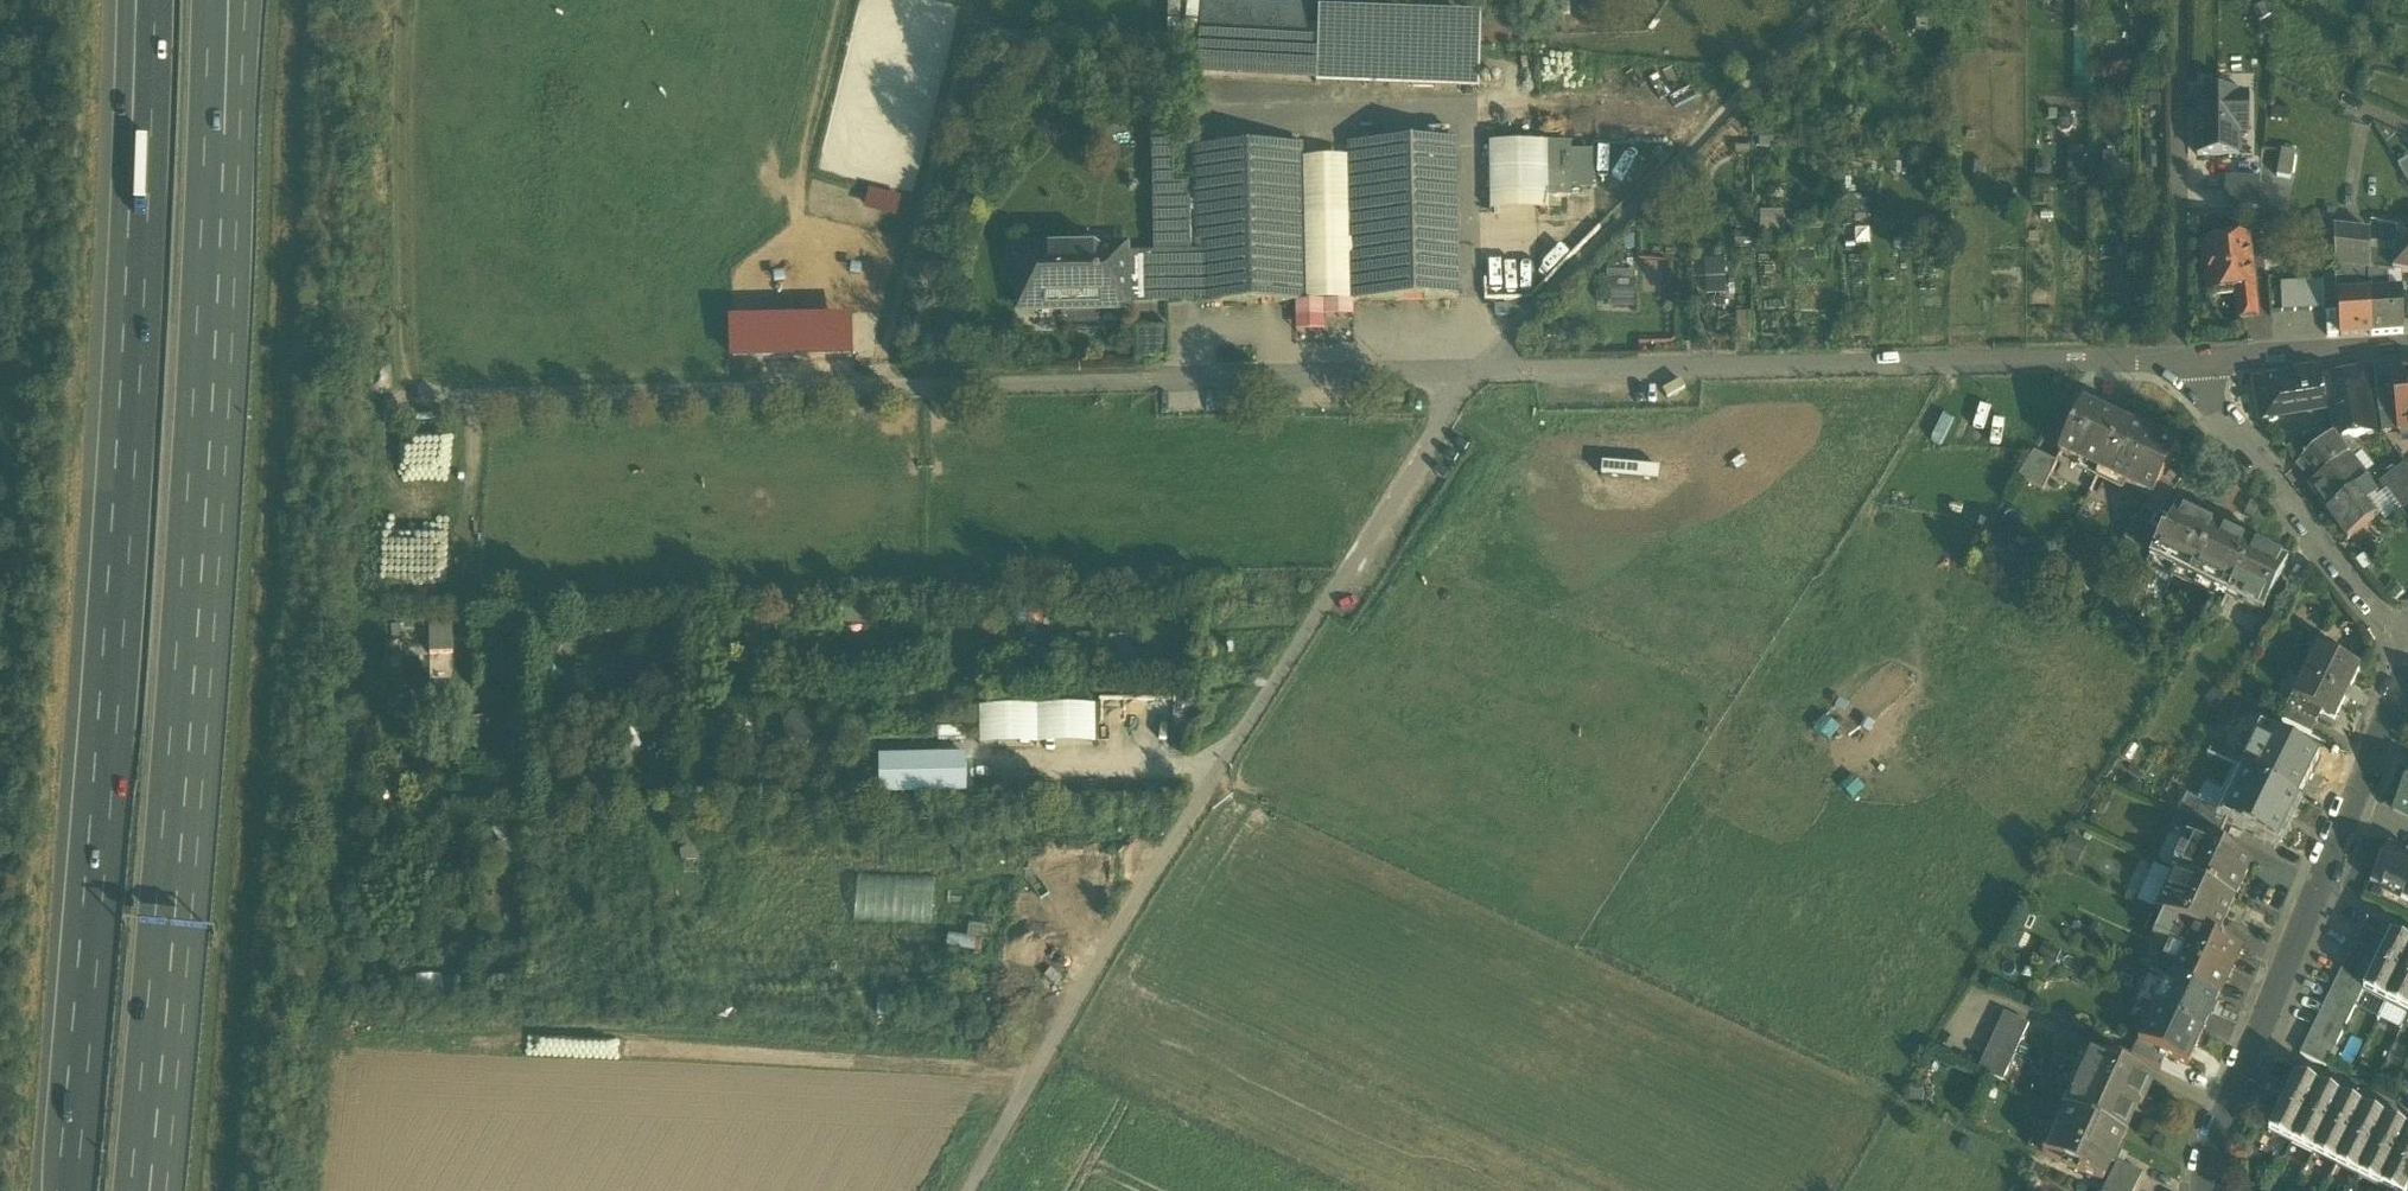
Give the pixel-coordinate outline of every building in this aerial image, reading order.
[(1309,7),(1203,1),(1200,36),(1307,42),(1309,7)] [(1481,20),(1321,14),(1318,86),(1479,92),(1481,20)] [(1307,42),(1200,36),(1198,78),(1316,84),(1318,42),(1307,42)] [(2198,157),(2241,156),(2240,136),(2248,136),(2247,95),(2197,96),(2198,157)] [(1179,133),(1151,134),(1154,202),(1156,202),(1157,258),(1191,258),(1190,203),(1183,185),(1173,185),(1172,150),(1180,146),(1179,133)] [(1492,142),(1494,211),(1573,208),(1572,188),(1596,187),(1595,150),(1575,151),(1574,139),(1492,142)] [(1455,142),(1349,144),(1348,157),(1352,302),(1458,300),(1455,142)] [(1302,145),(1195,147),(1198,298),(1198,305),(1305,303),(1302,145)] [(2080,175),(2081,147),(2070,146),(2069,174),(2080,175)] [(2277,173),(2281,151),(2268,148),(2264,171),(2277,173)] [(2296,153),(2281,150),(2276,177),(2291,179),(2296,153)] [(2397,165),(2407,183),(2407,160),(2397,165)] [(2226,209),(2260,209),(2260,179),(2226,179),(2226,209)] [(2399,224),(2394,264),(2393,271),(2394,271),(2394,272),(2401,273),(2407,274),(2407,225),(2399,224)] [(2370,232),(2333,228),(2333,229),(2335,265),(2335,267),(2346,268),(2346,267),(2368,270),(2371,270),(2371,253),(2370,232)] [(2333,229),(2319,229),(2321,266),(2335,265),(2333,229)] [(2248,240),(2205,245),(2207,262),(2203,262),(2205,276),(2209,275),(2211,293),(2236,290),(2253,288),(2248,240)] [(1125,250),(1078,251),(1079,257),(1046,257),(1046,251),(1019,252),(1020,312),(1066,311),(1066,305),(1097,304),(1097,310),(1126,310),(1126,300),(1125,259),(1125,250)] [(2387,254),(2371,253),(2371,270),(2394,273),(2394,272),(2394,271),(2393,271),(2392,271),(2394,264),(2387,262),(2387,254)] [(1157,258),(1125,259),(1126,300),(1198,298),(1197,258),(1191,258),(1157,258)] [(1728,294),(1727,259),(1698,260),(1700,295),(1728,294)] [(2346,268),(2335,267),(2335,296),(2339,296),(2354,295),(2354,288),(2344,288),(2346,268)] [(2368,270),(2346,267),(2346,268),(2344,288),(2354,288),(2354,295),(2369,293),(2368,270)] [(1609,304),(1634,305),(1635,271),(1610,270),(1609,304)] [(2371,270),(2368,270),(2372,335),(2403,333),(2401,291),(2402,290),(2401,273),(2394,272),(2394,273),(2371,270)] [(2322,282),(2280,284),(2282,312),(2324,310),(2322,282)] [(2253,288),(2236,290),(2239,318),(2256,316),(2253,288)] [(2354,295),(2339,296),(2341,337),(2372,335),(2369,293),(2354,295)] [(1749,315),(1736,314),(1736,341),(1749,341),(1749,315)] [(732,361),(856,359),(855,320),(731,322),(732,361)] [(1168,330),(1136,331),(1137,359),(1169,358),(1168,330)] [(2364,368),(2330,375),(2341,442),(2376,435),(2364,368)] [(2319,369),(2252,381),(2258,418),(2325,405),(2319,369)] [(2391,373),(2392,390),(2376,392),(2381,433),(2407,429),(2407,371),(2391,373)] [(2123,425),(2082,405),(2077,417),(2076,417),(2070,429),(2071,430),(2059,454),(2100,473),(2123,425)] [(2177,450),(2123,425),(2100,473),(2153,498),(2161,481),(2162,482),(2177,450)] [(2328,441),(2307,458),(2306,458),(2298,465),(2302,470),(2308,465),(2319,478),(2344,459),(2328,441)] [(2306,458),(2295,443),(2285,452),(2297,466),(2298,465),(2306,458)] [(2056,464),(2034,453),(2018,478),(2043,492),(2056,464)] [(2319,478),(2309,487),(2328,513),(2365,483),(2367,481),(2347,457),(2344,459),(2319,478)] [(1640,476),(1663,480),(1665,469),(1642,465),(1640,476)] [(2403,466),(2380,483),(2407,520),(2407,473),(2403,466)] [(2365,483),(2328,513),(2347,540),(2373,521),(2364,508),(2376,499),(2365,483)] [(2156,518),(2144,510),(2124,541),(2137,549),(2150,529),(2156,518)] [(2178,511),(2166,537),(2162,535),(2151,558),(2153,559),(2145,574),(2167,585),(2175,571),(2226,597),(2250,547),(2178,511)] [(2137,549),(2120,574),(2140,583),(2145,574),(2153,559),(2151,558),(2162,535),(2150,529),(2137,549)] [(2287,565),(2250,547),(2226,597),(2262,614),(2263,614),(2275,589),(2287,565)] [(2275,589),(2263,614),(2262,614),(2258,622),(2270,628),(2290,596),(2275,589)] [(2359,671),(2318,650),(2293,700),(2335,721),(2359,671)] [(2318,724),(2289,709),(2283,722),(2312,736),(2318,724)] [(797,711),(783,739),(811,752),(824,725),(797,711)] [(2243,772),(2299,800),(2320,758),(2264,730),(2243,772)] [(1057,748),(963,749),(963,797),(1059,795),(1057,748)] [(963,797),(963,749),(867,751),(866,798),(963,797)] [(2299,800),(2243,772),(2227,802),(2226,802),(2220,815),(2219,816),(2228,821),(2277,845),(2299,800)] [(2393,811),(2407,818),(2407,780),(2393,811)] [(2220,815),(2187,799),(2179,816),(2221,835),(2228,821),(2219,816),(2220,815)] [(2221,835),(2179,816),(2173,830),(2195,840),(2197,837),(2216,846),(2221,835)] [(2216,846),(2197,837),(2195,840),(2178,877),(2234,903),(2253,864),(2216,846)] [(2390,847),(2372,885),(2407,902),(2407,855),(2390,847)] [(2178,877),(2155,867),(2137,904),(2154,911),(2154,913),(2162,917),(2216,941),(2234,903),(2178,877)] [(937,921),(938,875),(861,875),(861,920),(937,921)] [(2216,941),(2162,917),(2152,938),(2163,943),(2157,957),(2180,968),(2174,982),(2217,1002),(2240,953),(2216,941)] [(2389,943),(2364,929),(2358,942),(2383,954),(2389,943)] [(2390,939),(2389,943),(2383,954),(2376,967),(2370,980),(2364,992),(2386,1003),(2407,958),(2407,947),(2390,939)] [(2383,954),(2358,942),(2351,954),(2376,967),(2383,954)] [(2376,967),(2351,954),(2345,967),(2370,980),(2376,967)] [(2386,1003),(2407,1014),(2407,958),(2386,1003)] [(2370,980),(2345,967),(2339,980),(2364,992),(2370,980)] [(2364,992),(2339,980),(2332,993),(2357,1006),(2364,992)] [(2217,1002),(2174,982),(2159,1015),(2202,1035),(2217,1002)] [(2357,1006),(2332,993),(2326,1005),(2351,1018),(2357,1006)] [(2351,1018),(2326,1005),(2320,1019),(2344,1032),(2351,1018)] [(2159,1015),(2152,1012),(2137,1044),(2166,1057),(2187,1066),(2202,1035),(2159,1015)] [(2004,1015),(1978,1071),(2003,1083),(2029,1026),(2004,1015)] [(2344,1032),(2320,1019),(2314,1031),(2338,1043),(2344,1032)] [(2338,1043),(2314,1031),(2307,1044),(2331,1057),(2338,1043)] [(2166,1057),(2137,1044),(2131,1057),(2160,1071),(2166,1057)] [(2331,1057),(2307,1044),(2301,1056),(2326,1068),(2331,1057)] [(2152,1083),(2098,1057),(2096,1062),(2089,1058),(2088,1061),(2095,1064),(2088,1077),(2082,1074),(2081,1076),(2087,1079),(2081,1092),(2075,1089),(2064,1111),(2068,1113),(2124,1138),(2139,1106),(2141,1107),(2152,1083)] [(2295,1080),(2269,1132),(2292,1143),(2318,1091),(2295,1080)] [(2318,1091),(2292,1143),(2314,1154),(2340,1102),(2318,1091)] [(2340,1102),(2314,1154),(2337,1165),(2362,1113),(2340,1102)] [(2124,1138),(2068,1113),(2048,1158),(2103,1183),(2112,1164),(2115,1166),(2117,1163),(2121,1153),(2118,1152),(2124,1138)] [(2362,1113),(2337,1165),(2359,1176),(2385,1124),(2362,1113)] [(2385,1124),(2359,1176),(2381,1187),(2407,1135),(2385,1124)] [(2381,1187),(2389,1190),(2407,1190),(2407,1188),(2407,1136),(2407,1135),(2381,1187)] [(2117,1163),(2115,1166),(2103,1190),(2135,1190),(2142,1176),(2117,1163)]
